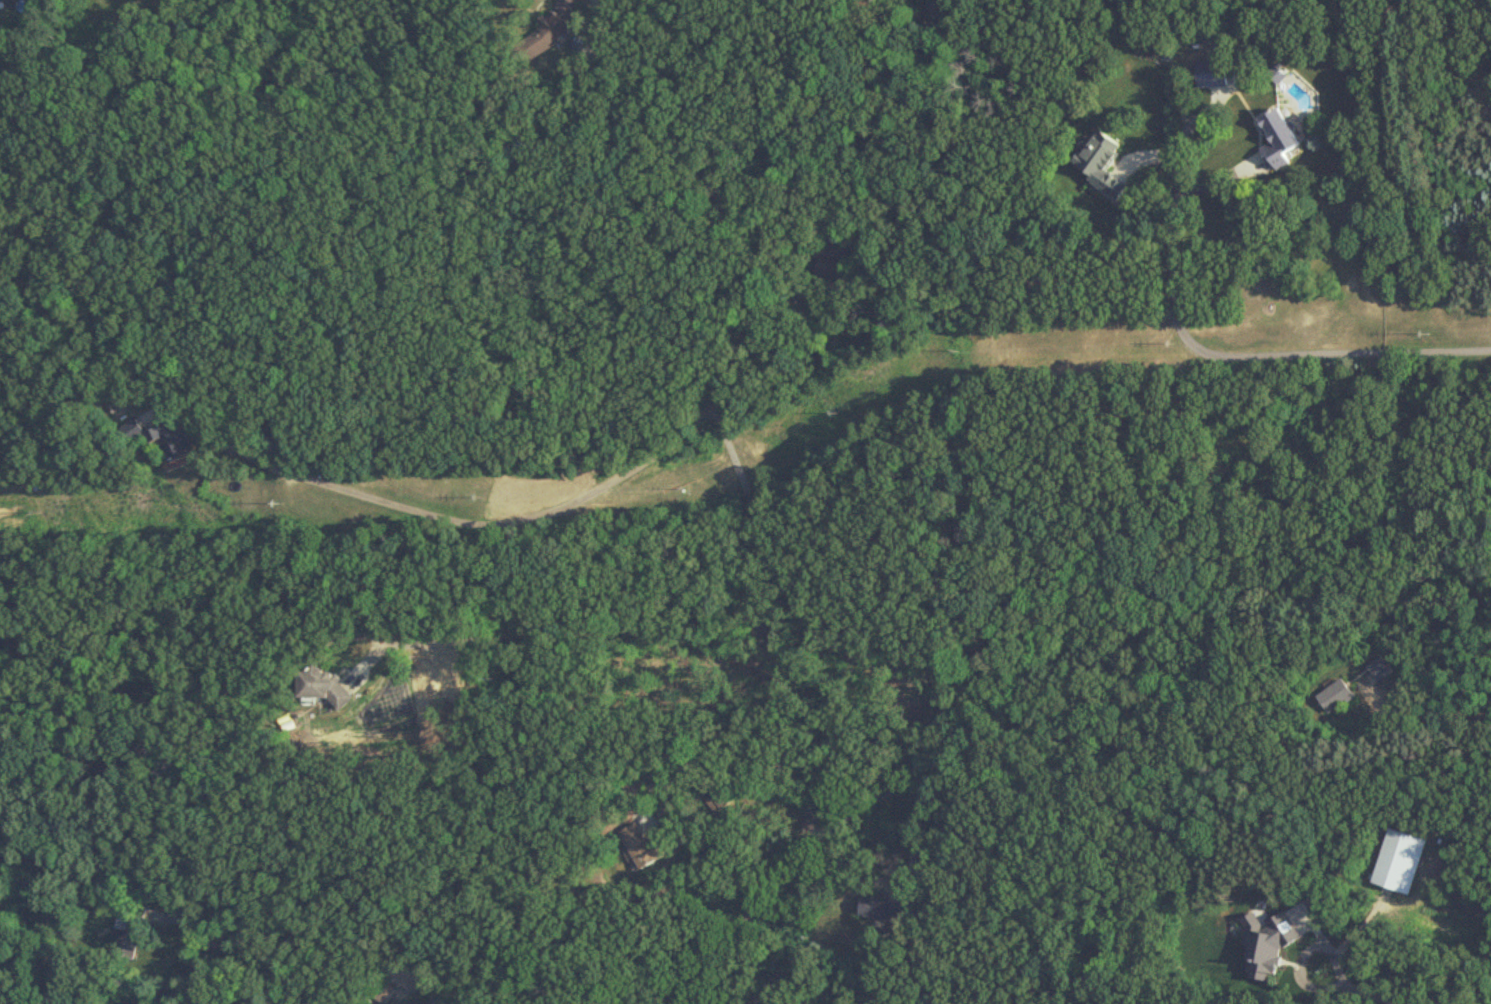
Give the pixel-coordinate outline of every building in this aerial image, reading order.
[(574,0),(555,0),(551,14),(541,19),(537,33),(513,47),(523,65),(563,42),(575,0),(574,0)] [(1225,62),(1197,62),(1197,87),(1225,87),(1225,62)] [(1298,147),(1282,110),(1259,119),(1273,152),(1266,154),(1274,171),(1290,165),(1285,153),(1298,147)] [(1123,147),(1097,129),(1071,168),(1119,200),(1128,186),(1107,172),(1123,147)] [(194,454),(184,429),(165,436),(162,428),(144,435),(142,429),(124,436),(127,443),(144,437),(146,444),(159,440),(168,464),(194,454)] [(1383,683),(1395,670),(1381,657),(1369,669),(1383,683)] [(298,699),(343,700),(344,673),(318,672),(318,669),(298,668),(298,699)] [(1318,697),(1331,715),(1357,697),(1344,679),(1318,697)] [(656,839),(646,844),(636,823),(619,832),(637,870),(665,856),(656,839)] [(895,896),(894,901),(864,894),(859,915),(905,926),(911,900),(895,896)] [(119,916),(111,956),(135,960),(146,907),(127,903),(124,917),(119,916)]
